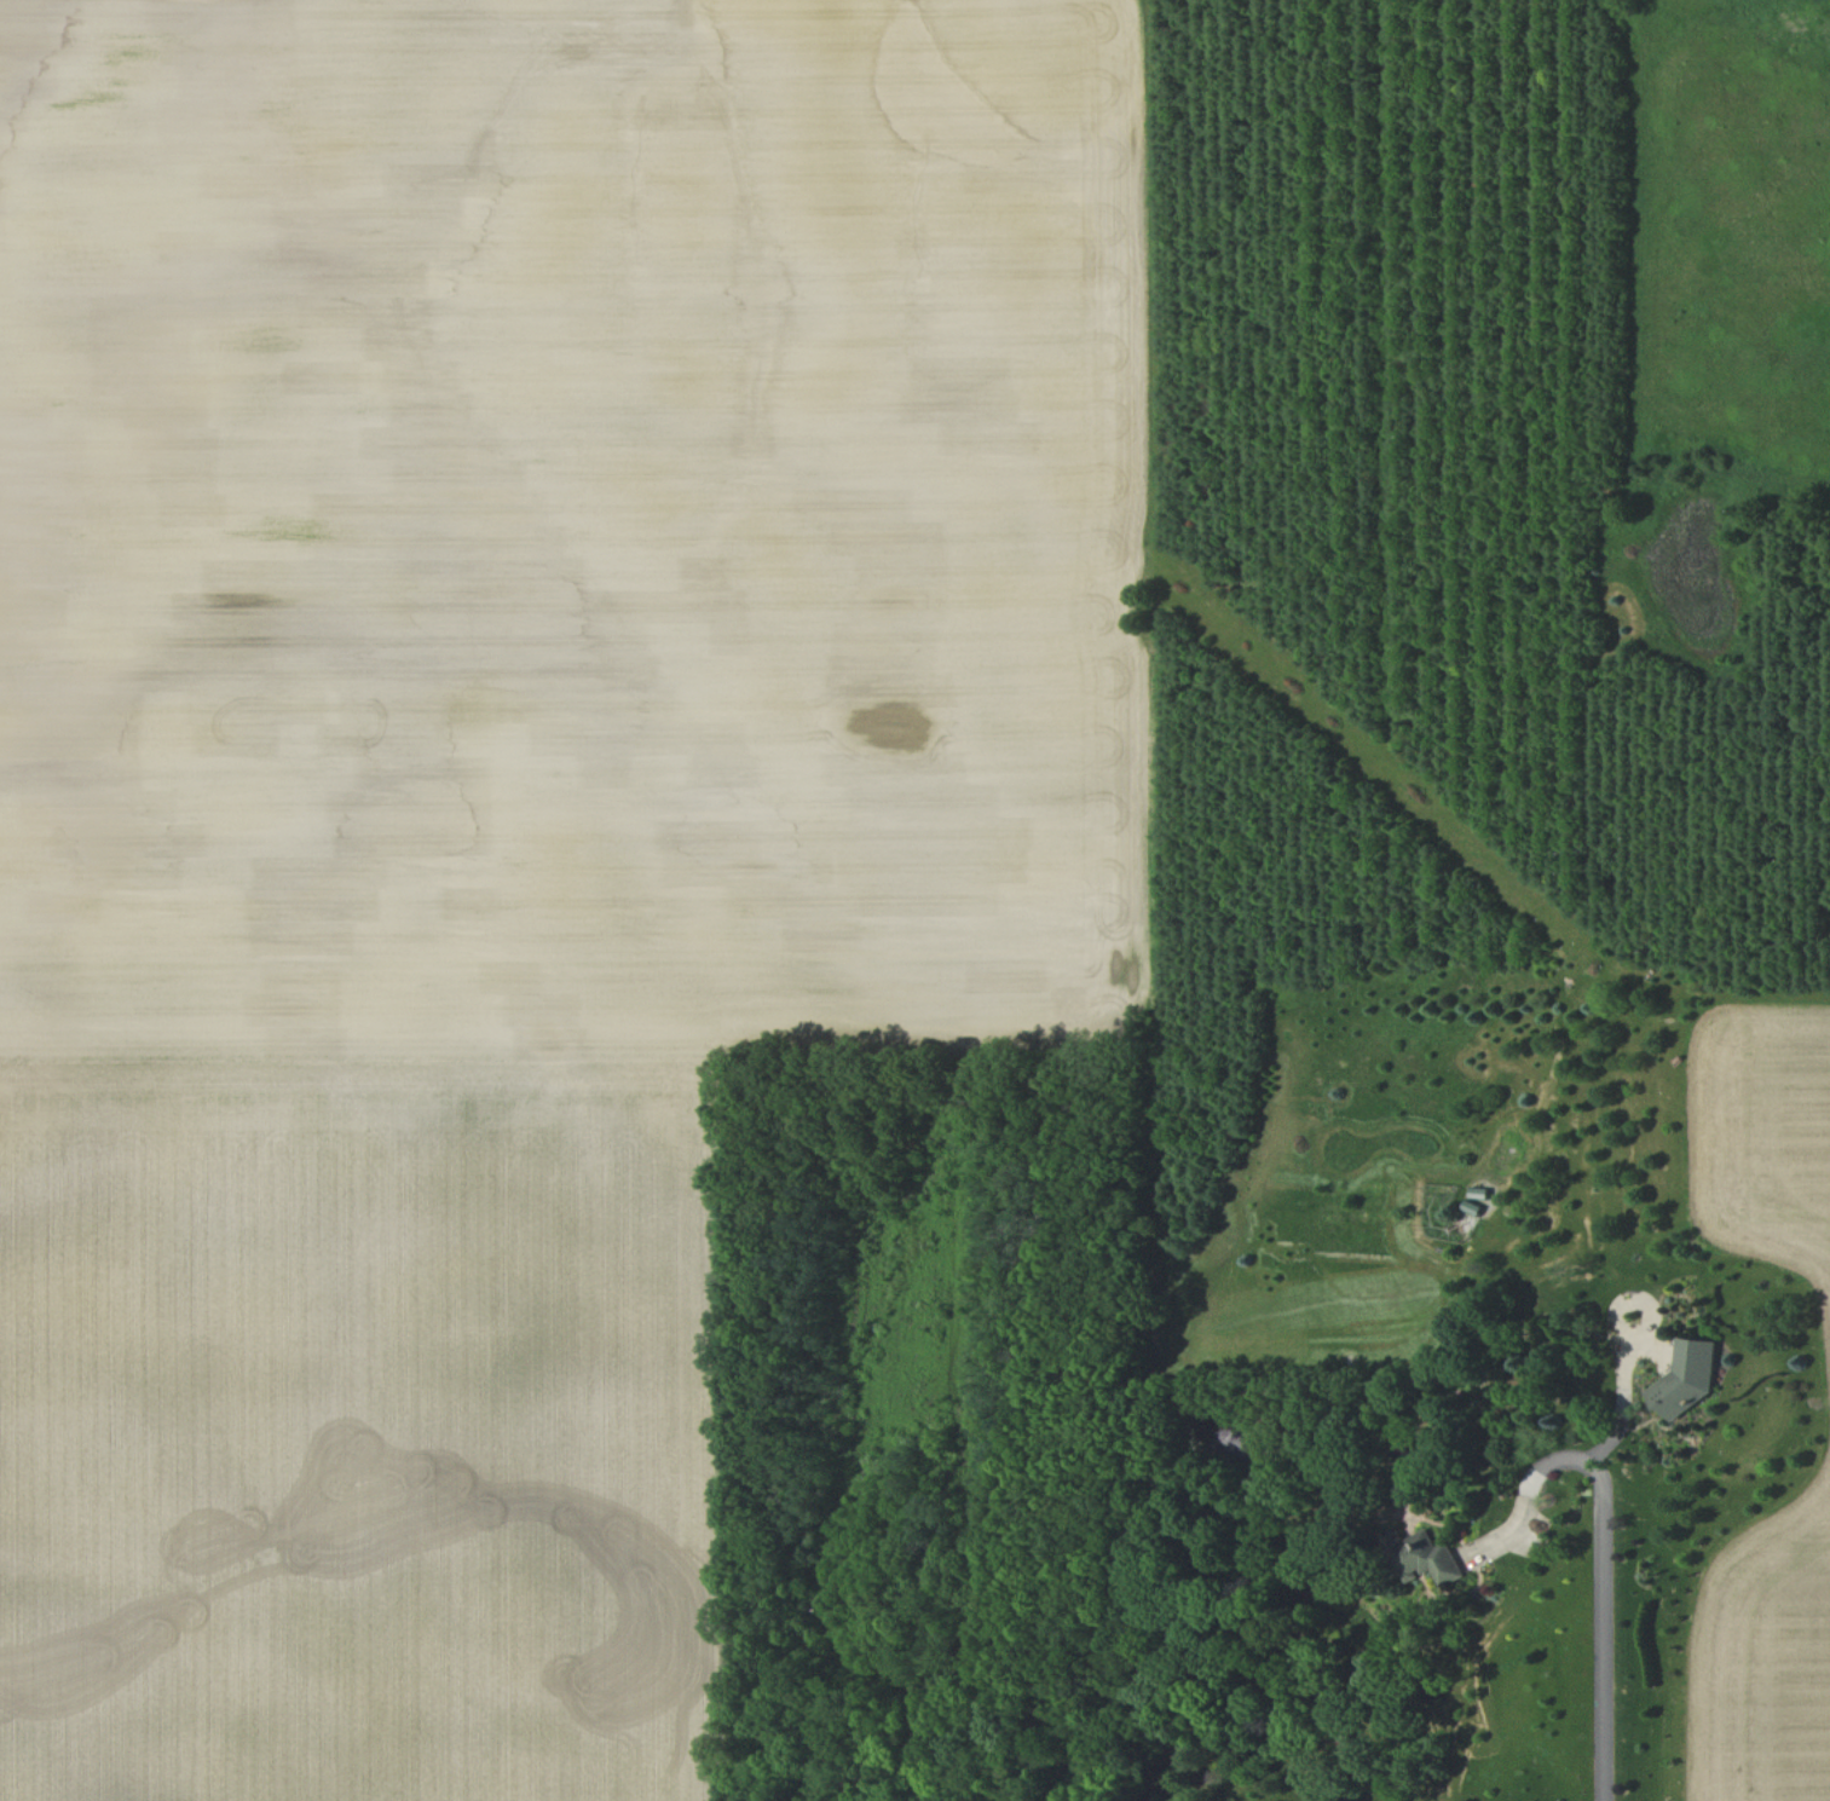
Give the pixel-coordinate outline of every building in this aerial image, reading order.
[(1676,1420),(1716,1390),(1721,1340),(1702,1338),(1700,1357),(1690,1364),(1682,1363),(1678,1358),(1677,1368),(1649,1390),(1662,1408),(1667,1409),(1676,1420)] [(1401,1539),(1403,1546),(1396,1548),(1407,1582),(1422,1577),(1421,1573),(1436,1568),(1441,1583),(1466,1575),(1454,1542),(1438,1547),(1432,1528),(1401,1539)]
